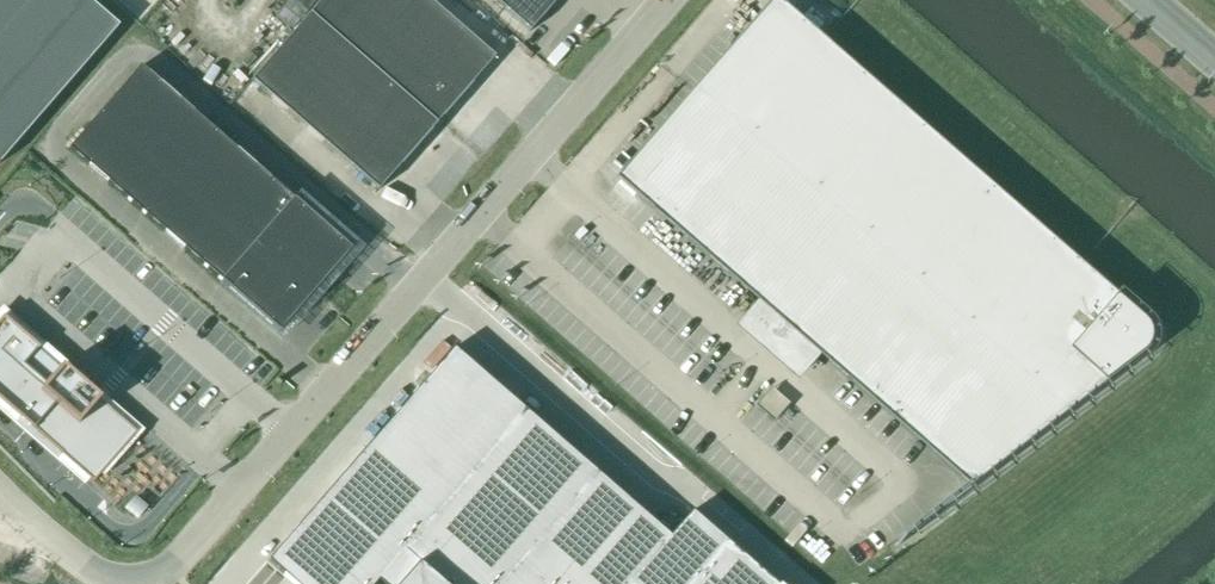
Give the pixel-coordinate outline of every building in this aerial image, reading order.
[(118,28),(86,0),(0,0),(0,162),(118,28)] [(494,58),(427,0),(322,0),(251,81),(378,191),(494,58)] [(529,32),(557,0),(493,0),(529,32)] [(749,322),(773,343),(805,370),(820,353),(971,485),(897,543),(899,546),(1149,353),(1152,351),(1153,349),(1155,346),(1156,344),(1156,342),(1157,341),(1157,339),(1157,337),(1157,335),(1157,333),(1156,331),(1156,329),(1155,327),(1153,323),(1150,321),(826,38),(783,0),(776,0),(620,179),(764,304),(749,322)] [(351,250),(141,67),(69,149),(279,332),(282,329),(278,325),(287,314),(291,318),(304,302),(300,299),(310,288),(320,297),(322,295),(311,286),(321,275),(325,279),(338,264),(334,260),(344,249),(348,253),(351,250)] [(3,317),(0,321),(0,401),(19,418),(15,423),(58,460),(62,455),(93,482),(136,433),(3,317)] [(267,561),(293,583),(376,583),(378,582),(381,583),(775,583),(691,511),(669,536),(453,347),(267,561)]
